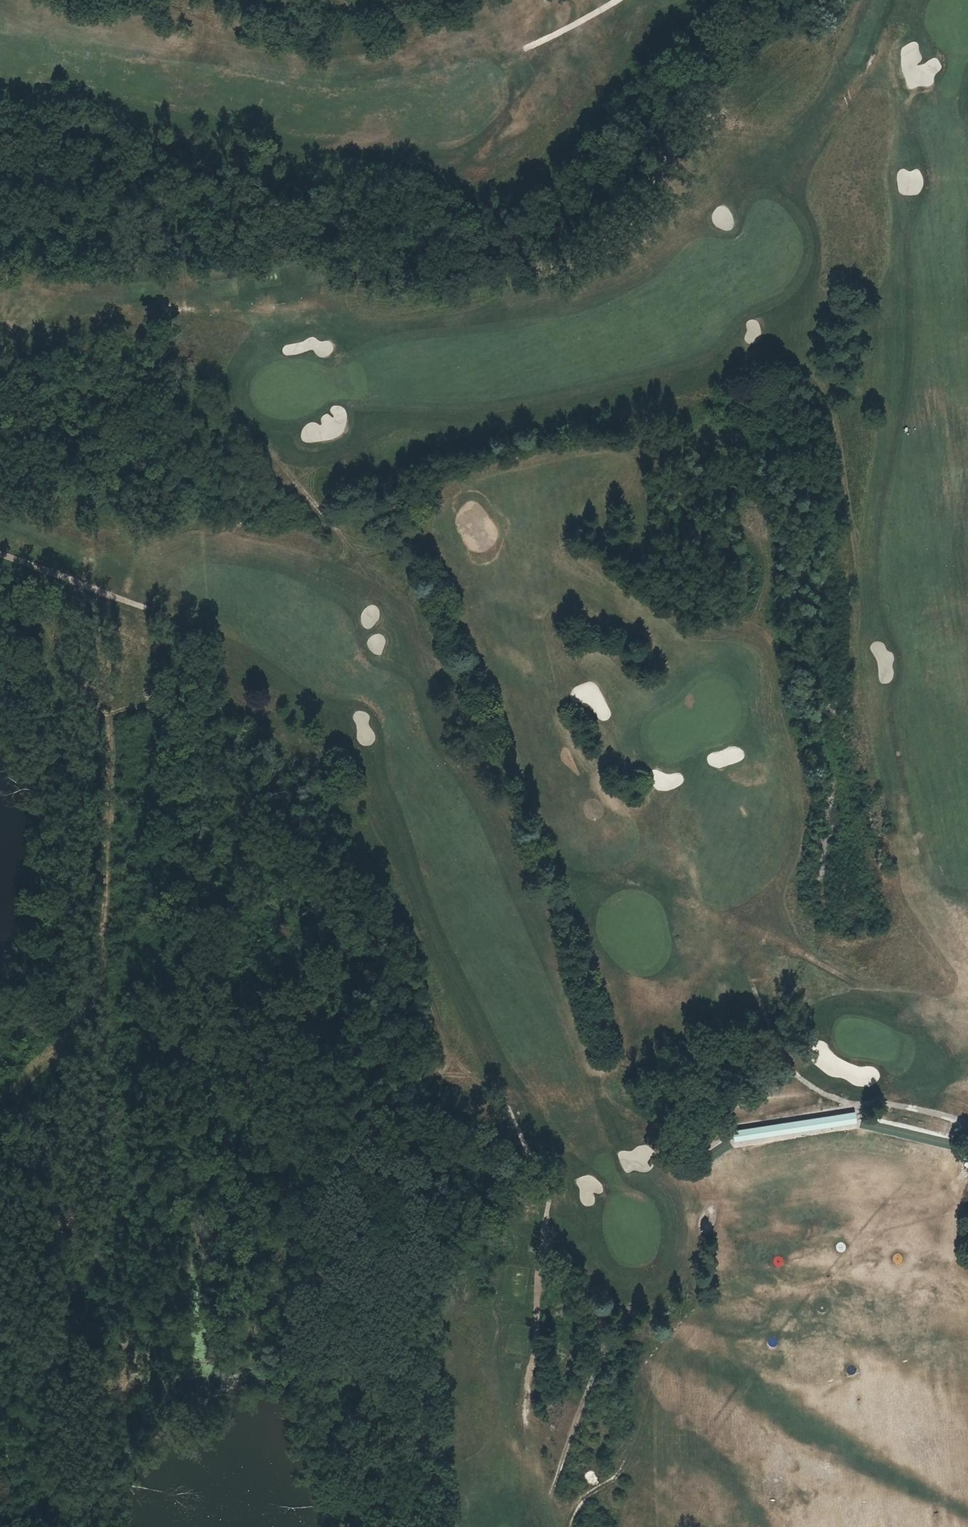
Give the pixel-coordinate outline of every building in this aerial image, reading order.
[(740,1137),(742,1145),(853,1115),(851,1107),(740,1137)]
